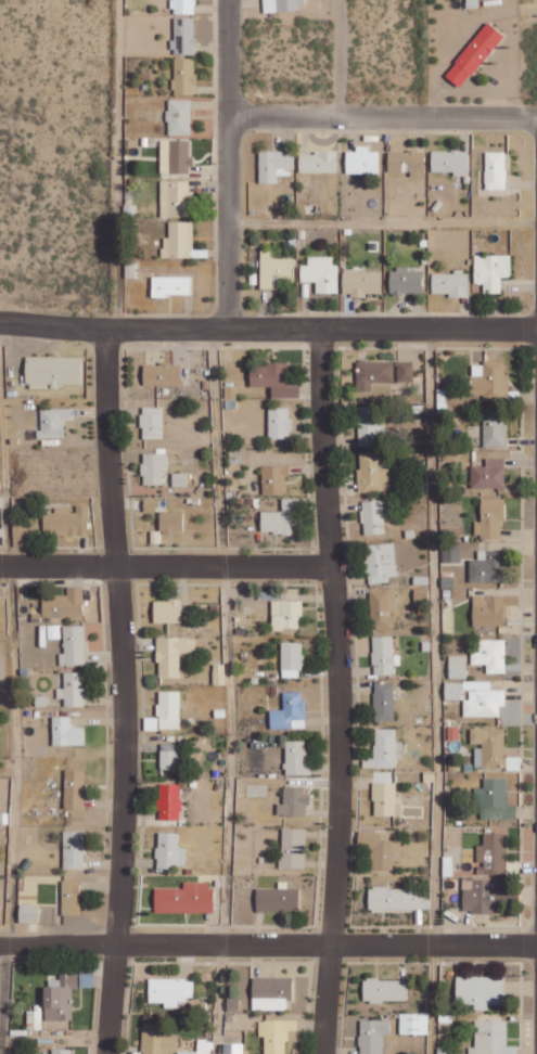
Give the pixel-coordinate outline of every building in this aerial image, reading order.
[(194,0),(173,0),(173,13),(194,14),(194,0)] [(300,10),(300,0),(263,0),(264,11),(300,10)] [(195,18),(175,17),(174,54),(194,55),(195,18)] [(459,87),(506,36),(490,22),(444,73),(459,87)] [(195,58),(174,58),(174,94),(195,95),(195,58)] [(191,99),(168,99),(168,134),(191,134),(191,99)] [(191,173),(190,140),(160,140),(160,173),(191,173)] [(379,174),(379,151),(369,151),(369,146),(356,146),(356,152),(346,151),(346,173),(379,174)] [(295,169),(295,151),(260,151),(259,183),(278,183),(278,169),(295,169)] [(389,151),(389,164),(407,164),(407,171),(425,170),(424,151),(389,151)] [(432,171),(455,171),(455,174),(469,173),(469,151),(432,151),(432,171)] [(299,152),(299,172),(338,173),(338,153),(299,152)] [(506,189),(506,152),(486,152),(485,189),(506,189)] [(160,216),(188,217),(189,181),(161,180),(160,216)] [(193,221),(169,221),(169,237),(162,237),(162,257),(193,258),(193,221)] [(274,258),(274,250),(261,249),(261,287),(275,287),(275,277),(292,277),(293,258),(274,258)] [(501,293),(502,277),(511,277),(512,255),(475,255),(474,284),(484,284),(484,292),(501,293)] [(333,257),(309,256),(308,265),(301,265),(301,282),(317,282),(317,293),(338,293),(339,265),(333,265),(333,257)] [(390,270),(390,294),(422,293),(422,269),(390,270)] [(382,271),(343,271),(343,295),(382,295),(382,271)] [(469,271),(454,271),(454,273),(432,273),(432,295),(469,295),(469,271)] [(191,293),(191,278),(157,276),(157,290),(156,292),(191,293)] [(26,386),(81,387),(82,357),(27,356),(26,386)] [(358,361),(357,384),(393,385),(393,362),(358,361)] [(414,361),(398,361),(398,382),(413,382),(414,361)] [(504,362),(472,363),(472,393),(492,393),(492,380),(504,380),(504,362)] [(143,364),(143,386),(181,385),(181,364),(143,364)] [(272,398),(299,397),(298,380),(288,381),(287,365),(250,366),(250,386),(272,386),(272,398)] [(359,446),(385,445),(384,406),(357,407),(359,446)] [(484,446),(508,446),(508,419),(498,420),(498,406),(483,407),(484,446)] [(142,439),(163,438),(163,407),(142,407),(142,439)] [(269,438),(290,439),(290,408),(269,407),(269,438)] [(39,409),(40,438),(64,438),(64,420),(73,419),(73,408),(39,409)] [(360,492),(390,491),(389,468),(380,469),(380,452),(358,453),(360,492)] [(168,454),(143,453),(142,485),(163,485),(163,472),(168,472),(168,454)] [(472,489),(505,488),(505,458),(486,459),(486,465),(471,466),(472,489)] [(286,494),(286,476),(290,476),(290,466),(262,466),(262,494),(286,494)] [(173,486),(194,487),(194,473),(173,473),(173,486)] [(475,521),(475,537),(502,538),(504,499),(482,498),(481,522),(475,521)] [(292,534),(293,508),(299,508),(299,499),(282,499),(282,512),(262,512),(261,534),(292,534)] [(155,511),(156,500),(145,500),(144,511),(155,511)] [(386,534),(384,500),(362,501),(363,535),(386,534)] [(43,513),(44,535),(88,535),(87,505),(74,505),(74,507),(54,507),(54,512),(43,513)] [(183,512),(161,511),(160,532),(183,532),(183,512)] [(13,546),(26,546),(25,524),(12,524),(13,546)] [(390,583),(390,576),(397,576),(396,543),(366,545),(368,584),(390,583)] [(505,551),(478,551),(479,559),(470,560),(470,583),(506,582),(505,551)] [(395,590),(370,590),(372,629),(392,629),(391,612),(396,612),(395,590)] [(505,625),(505,604),(519,605),(519,596),(473,595),(473,625),(505,625)] [(43,598),(43,616),(57,617),(57,608),(65,608),(65,598),(43,598)] [(181,623),(181,600),(154,600),(154,623),(181,623)] [(301,601),(272,601),(272,630),(301,629),(301,601)] [(64,626),(65,653),(59,654),(60,665),(85,665),(84,626),(64,626)] [(373,676),(394,675),(394,665),(400,665),(400,655),(394,655),(393,636),(372,637),(373,676)] [(188,637),(157,638),(158,678),(180,677),(180,652),(188,652),(188,637)] [(505,640),(479,640),(480,652),(471,652),(472,664),(487,664),(487,673),(506,673),(505,640)] [(302,678),(303,643),(282,643),(281,677),(302,678)] [(450,679),(467,678),(467,655),(449,655),(450,679)] [(65,689),(58,689),(58,697),(65,697),(65,706),(84,706),(83,672),(64,672),(65,689)] [(375,722),(395,721),(394,682),(374,683),(375,722)] [(462,699),(463,682),(445,682),(445,699),(462,699)] [(180,729),(180,691),(158,691),(158,729),(180,729)] [(283,693),(284,710),(270,710),(270,730),(305,728),(304,692),(283,693)] [(52,716),(53,746),(85,745),(84,727),(71,727),(71,716),(52,716)] [(447,740),(459,740),(460,726),(448,726),(447,740)] [(396,768),(396,758),(403,758),(402,742),(396,742),(396,728),(375,729),(375,759),(363,759),(364,768),(396,768)] [(505,728),(471,729),(471,744),(481,744),(482,769),(505,768),(505,728)] [(305,741),(286,741),(286,775),(310,775),(311,750),(305,750),(305,741)] [(161,769),(178,769),(178,744),(161,744),(161,769)] [(84,809),(85,770),(65,769),(64,809),(84,809)] [(475,788),(475,807),(481,807),(481,819),(515,819),(515,806),(507,806),(507,778),(484,778),(484,788),(475,788)] [(396,783),(374,783),(373,816),(396,817),(396,783)] [(159,820),(181,820),(181,785),(160,784),(159,820)] [(307,787),(284,787),(284,804),(278,804),(277,815),(307,816),(307,787)] [(281,868),(305,869),(306,830),(282,829),(281,868)] [(63,869),(84,869),(84,831),(63,831),(63,869)] [(402,862),(402,841),(389,841),(389,833),(359,832),(359,848),(372,849),(372,869),(393,870),(393,861),(402,862)] [(179,847),(179,833),(157,833),(156,868),(186,868),(186,848),(179,847)] [(477,846),(477,863),(479,863),(479,874),(507,873),(506,834),(484,834),(484,846),(477,846)] [(463,913),(500,912),(499,898),(492,898),(491,880),(463,881),(463,913)] [(62,914),(79,915),(80,881),(63,881),(62,914)] [(154,913),(212,914),(213,882),(183,882),(183,888),(154,888),(154,913)] [(431,910),(431,900),(423,900),(423,888),(369,889),(369,912),(431,910)] [(299,889),(257,889),(257,911),(299,911),(299,889)] [(19,923),(39,923),(39,905),(19,905),(19,923)] [(45,987),(45,1020),(72,1019),(71,989),(77,989),(77,974),(60,974),(61,987),(45,987)] [(488,1004),(504,1004),(505,977),(457,976),(456,1004),(475,1005),(475,1010),(488,1010),(488,1004)] [(253,1010),(290,1010),(290,978),(253,978),(253,1010)] [(149,1003),(166,1003),(166,1008),(179,1008),(179,999),(194,999),(194,979),(149,979),(149,1003)] [(407,1002),(407,979),(363,980),(363,1002),(407,1002)] [(400,1035),(428,1035),(429,1014),(400,1014),(400,1035)] [(286,1028),(296,1028),(296,1021),(259,1020),(258,1037),(265,1037),(265,1053),(286,1053),(286,1028)] [(391,1021),(360,1020),(359,1053),(383,1053),(383,1036),(390,1036),(391,1021)] [(475,1021),(476,1047),(469,1047),(469,1053),(517,1053),(517,1046),(507,1046),(506,1021),(475,1021)] [(226,1044),(226,1053),(243,1053),(243,1044),(226,1044)]
